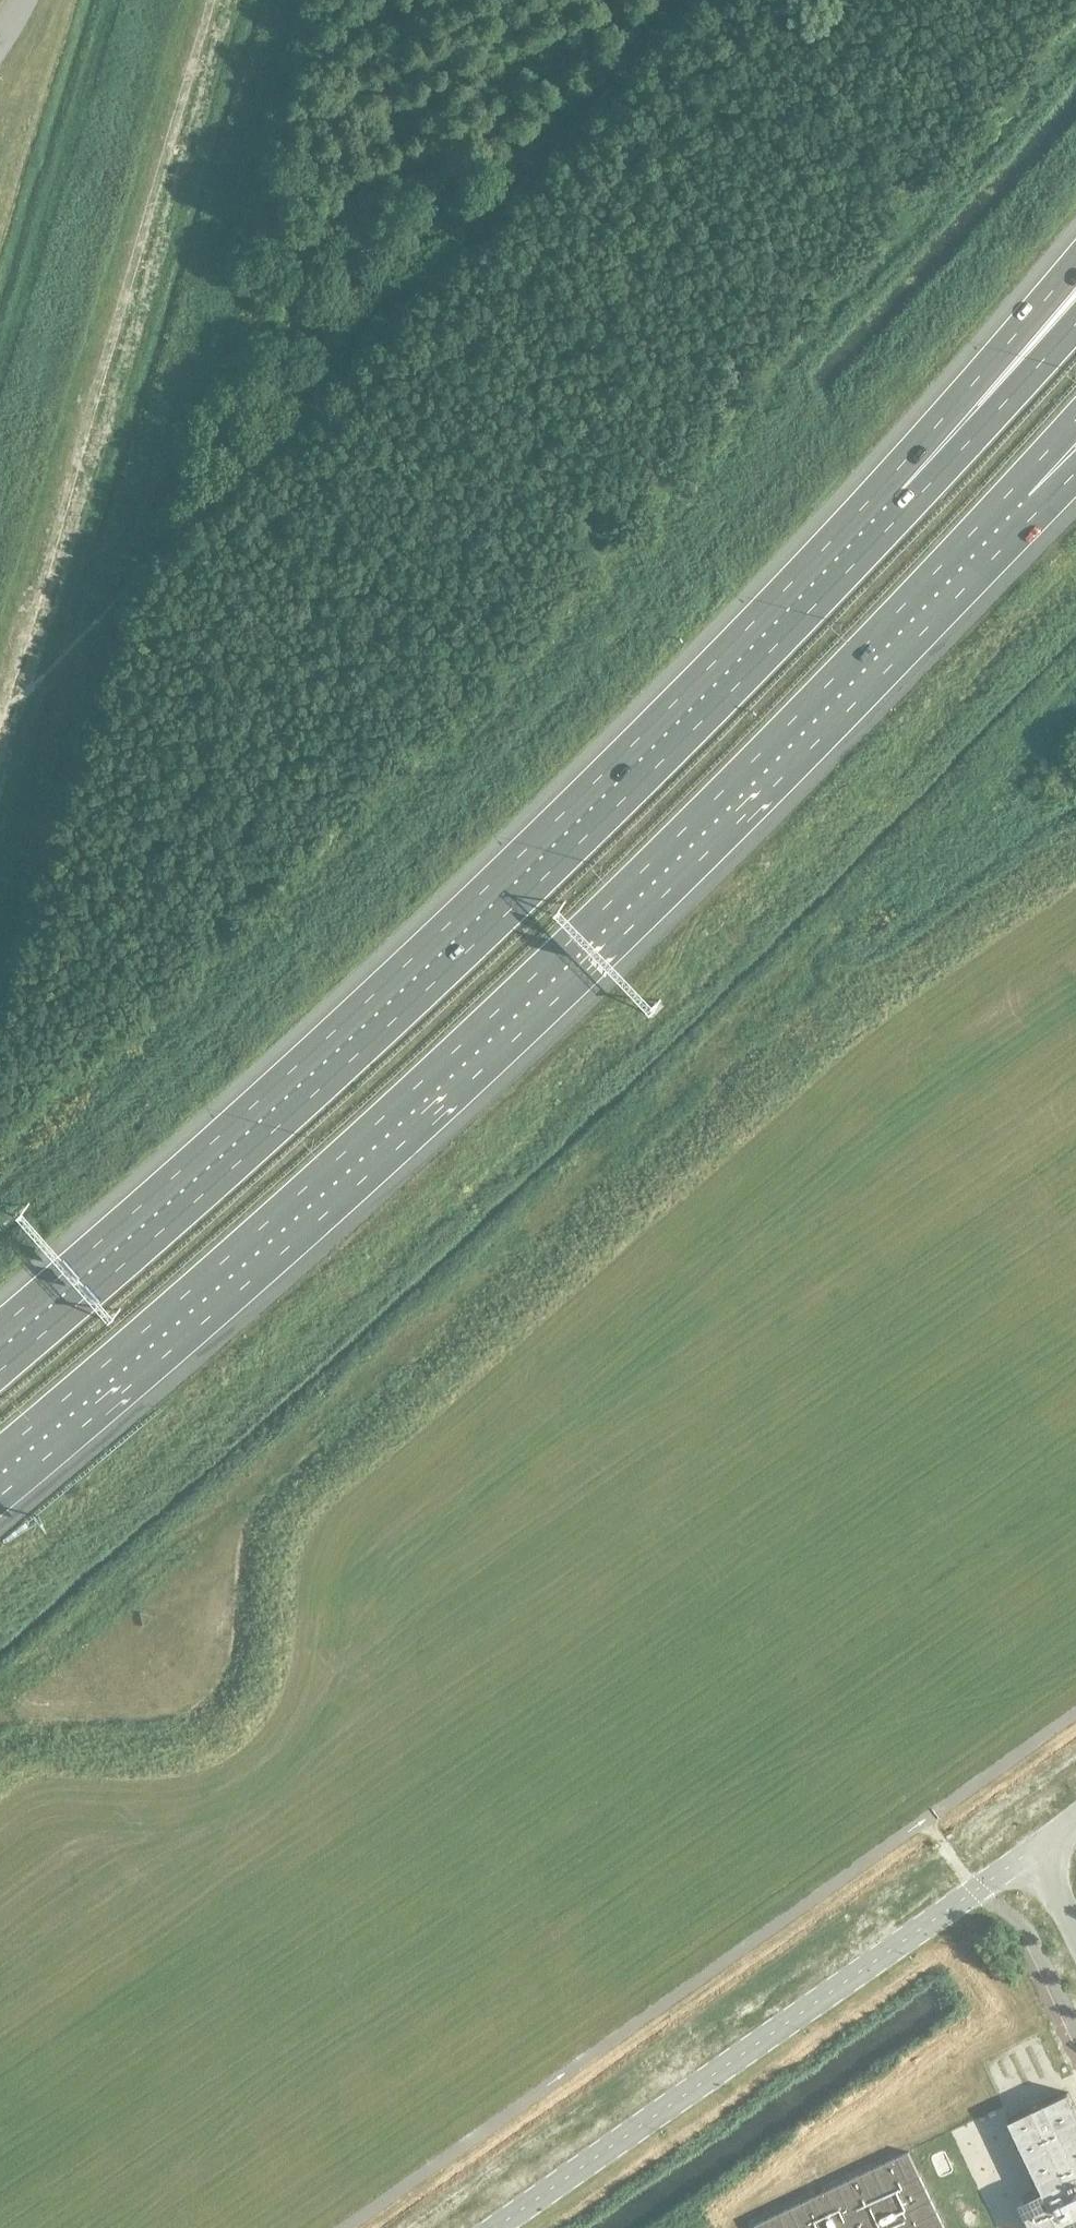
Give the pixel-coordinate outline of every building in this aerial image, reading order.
[(1008,2118),(1042,2189),(1018,2201),(1031,2227),(1053,2227),(1059,2225),(1060,2227),(1075,2227),(1075,2108),(1067,2090),(1008,2118)] [(757,2222),(760,2227),(951,2227),(913,2148),(757,2222)]
